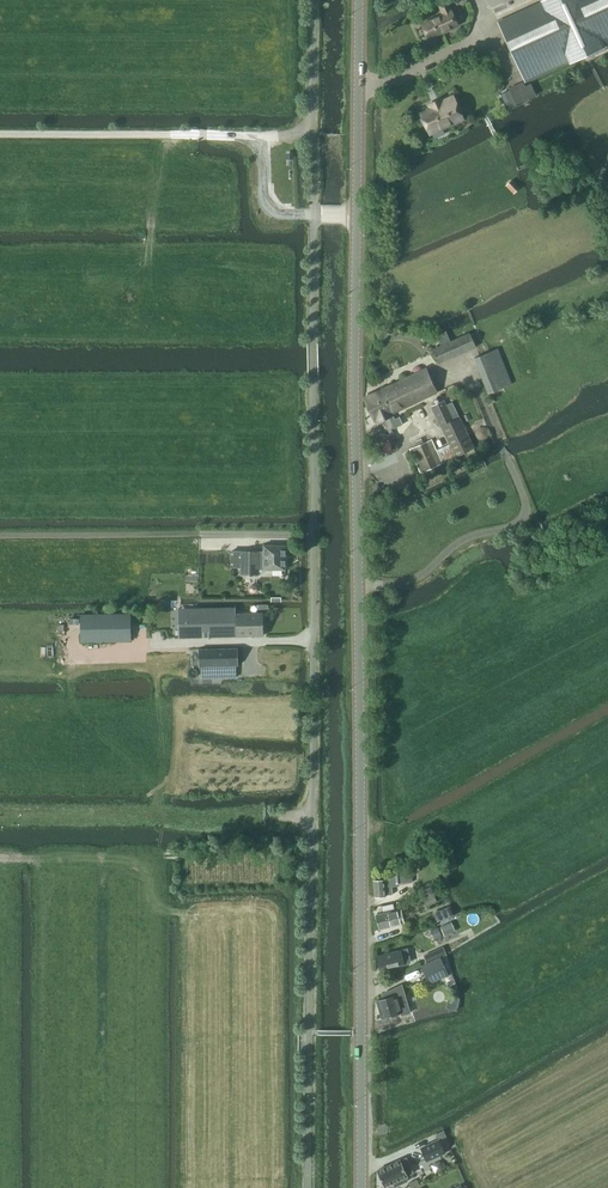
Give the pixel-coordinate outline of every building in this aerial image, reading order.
[(607,43),(607,0),(544,0),(542,1),(543,2),(498,22),(525,81),(569,61),(570,62),(604,47),(603,45),(607,43)] [(452,11),(451,11),(447,3),(440,5),(444,14),(422,24),(428,38),(458,25),(452,11)] [(530,84),(525,86),(523,82),(508,89),(515,105),(536,96),(530,84)] [(430,133),(463,118),(453,96),(430,107),(431,109),(421,113),(430,133)] [(450,341),(447,335),(446,331),(436,336),(441,346),(432,350),(438,363),(475,345),(469,332),(450,341)] [(488,394),(511,384),(497,349),(474,358),(488,394)] [(391,413),(437,392),(427,368),(364,397),(368,405),(384,398),(391,413)] [(394,419),(391,413),(384,398),(368,405),(375,420),(376,419),(377,421),(388,417),(393,428),(402,424),(399,417),(394,419)] [(459,417),(453,420),(443,400),(431,406),(446,438),(449,444),(435,450),(430,439),(410,448),(421,472),(474,448),(469,438),(459,417)] [(250,551),(241,552),(241,568),(241,575),(258,575),(258,570),(285,569),(285,545),(264,545),(264,551),(250,551)] [(241,552),(231,552),(231,568),(241,568),(241,552)] [(179,637),(178,637),(178,638),(203,637),(203,638),(209,638),(209,637),(213,637),(214,637),(214,624),(235,623),(234,614),(234,608),(235,608),(192,609),(185,609),(185,622),(185,623),(179,623),(179,633),(179,637)] [(235,614),(234,614),(235,623),(235,637),(237,637),(239,637),(250,636),(262,636),(262,613),(250,613),(235,614)] [(130,614),(81,615),(81,642),(130,641),(130,614)] [(201,650),(198,650),(199,650),(200,666),(199,666),(201,666),(201,678),(236,677),(235,666),(237,665),(236,649),(227,649),(201,650)] [(392,894),(392,886),(397,886),(397,883),(412,882),(411,870),(394,872),(394,877),(391,877),(391,879),(385,881),(373,882),(374,897),(386,895),(392,894)] [(426,907),(437,902),(433,894),(422,899),(426,907)] [(453,915),(449,907),(433,914),(437,922),(438,922),(452,916),(453,915)] [(403,919),(409,917),(406,908),(376,915),(379,930),(404,923),(403,919)] [(404,965),(410,963),(407,950),(376,957),(380,971),(404,965)] [(429,984),(448,976),(440,959),(421,967),(429,984)] [(383,1000),(376,1002),(381,1019),(400,1013),(401,1015),(410,1013),(401,985),(381,994),(383,1000)] [(455,1010),(456,1011),(456,1010),(458,999),(449,996),(446,1008),(455,1010)] [(438,1140),(420,1148),(426,1161),(444,1153),(438,1140)] [(400,1160),(377,1171),(384,1187),(393,1183),(393,1184),(395,1187),(407,1181),(405,1177),(407,1176),(403,1167),(409,1164),(408,1164),(406,1158),(400,1161),(400,1160)]
